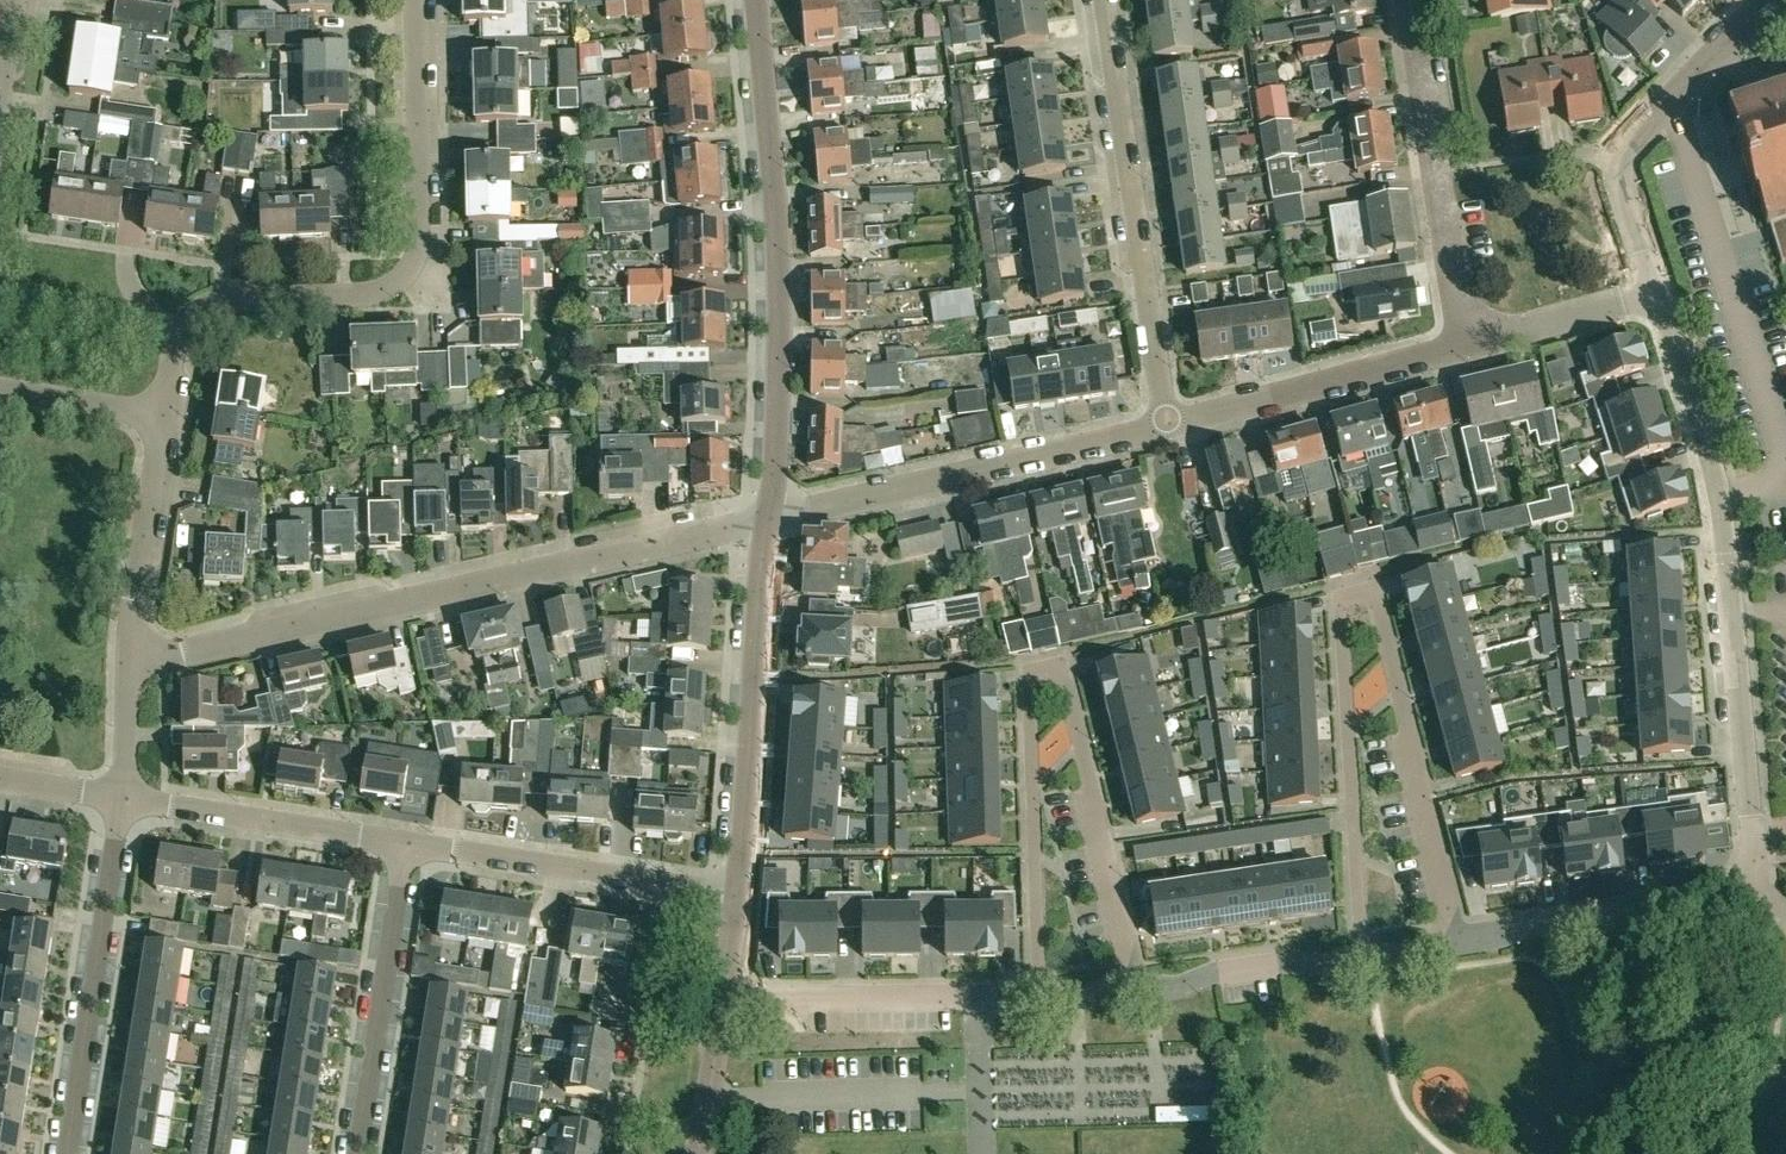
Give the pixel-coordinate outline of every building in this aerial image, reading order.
[(136,0),(116,0),(112,31),(169,38),(173,5),(136,0)] [(331,0),(290,0),(290,13),(298,13),(298,17),(267,18),(267,31),(314,31),(314,13),(331,12),(331,0)] [(465,22),(507,21),(506,2),(538,1),(538,0),(465,0),(465,22)] [(650,0),(606,5),(608,19),(627,17),(634,16),(634,19),(652,17),(650,0)] [(846,4),(846,7),(837,7),(836,0),(803,0),(805,21),(847,18),(858,17),(858,15),(860,15),(871,14),(869,1),(846,4)] [(1001,21),(1043,15),(1040,0),(998,0),(1001,21)] [(1148,0),(1151,28),(1218,18),(1217,6),(1199,8),(1198,0),(1150,0),(1148,0)] [(1335,11),(1336,19),(1369,13),(1366,0),(1307,0),(1310,15),(1335,11)] [(1491,18),(1551,7),(1550,0),(1489,0),(1491,18)] [(1597,17),(1610,30),(1605,35),(1604,40),(1604,45),(1605,49),(1609,54),(1613,57),(1617,59),(1624,59),(1629,58),(1634,54),(1640,60),(1661,38),(1648,24),(1658,14),(1657,13),(1644,0),(1614,0),(1597,17)] [(1657,13),(1666,2),(1681,17),(1697,0),(1644,0),(1657,13)] [(664,24),(665,36),(704,31),(702,6),(655,10),(656,24),(664,24)] [(950,28),(964,26),(961,7),(947,9),(950,28)] [(886,29),(886,25),(885,14),(884,13),(871,14),(860,15),(862,31),(886,29)] [(1043,15),(1001,21),(1004,47),(1046,41),(1043,15)] [(847,18),(805,21),(807,47),(839,44),(838,29),(849,28),(849,41),(857,41),(856,29),(860,29),(858,17),(847,18)] [(1220,19),(1201,21),(1203,36),(1222,32),(1220,19)] [(1297,42),(1335,36),(1332,19),(1294,25),(1297,42)] [(1193,52),(1189,23),(1152,28),(1156,57),(1193,52)] [(964,26),(950,28),(953,48),(967,45),(964,26)] [(75,62),(140,72),(142,57),(117,54),(120,37),(79,31),(75,62)] [(279,68),(279,81),(348,80),(348,51),(315,51),(314,31),(267,31),(267,47),(305,46),(306,51),(304,51),(305,67),(279,68)] [(706,57),(706,55),(710,54),(712,51),(711,35),(708,33),(704,33),(704,31),(665,36),(651,37),(653,56),(660,55),(660,61),(706,57)] [(1299,61),(1333,55),(1331,38),(1296,44),(1299,61)] [(534,55),(534,40),(496,41),(496,55),(534,55)] [(1314,81),(1379,71),(1375,46),(1340,51),(1342,65),(1312,69),(1314,81)] [(632,76),(657,73),(656,57),(630,59),(631,62),(611,64),(613,74),(613,78),(632,76)] [(1562,57),(1543,60),(1549,98),(1565,96),(1569,124),(1600,118),(1590,58),(1563,63),(1562,57)] [(475,91),(517,90),(530,90),(529,59),(517,59),(475,60),(475,91)] [(1549,98),(1543,60),(1527,63),(1528,69),(1499,73),(1508,133),(1539,128),(1534,100),(1549,98)] [(1003,74),(1001,61),(975,65),(977,78),(1003,74)] [(109,104),(110,98),(112,98),(114,83),(138,87),(140,72),(75,62),(70,92),(102,97),(99,116),(101,116),(149,123),(156,124),(158,111),(109,104)] [(842,76),(841,62),(809,65),(811,91),(865,86),(865,85),(864,72),(852,73),(852,75),(842,76)] [(1008,74),(1012,99),(1054,94),(1050,68),(1008,74)] [(875,69),(866,70),(867,84),(876,83),(875,69)] [(1163,105),(1200,100),(1195,71),(1159,76),(1163,105)] [(1332,103),(1347,101),(1383,95),(1379,71),(1314,81),(1316,92),(1330,90),(1332,103)] [(659,90),(657,73),(632,76),(634,93),(659,90)] [(578,76),(559,77),(559,89),(579,89),(578,76)] [(671,96),(672,108),(711,105),(709,79),(662,83),(663,97),(671,96)] [(316,132),(316,113),(349,113),(348,80),(279,81),(279,98),(283,98),(283,118),(271,119),(271,133),(316,132)] [(1212,98),(1231,95),(1229,81),(1210,84),(1212,98)] [(957,88),(960,106),(975,104),(973,85),(957,88)] [(865,86),(811,91),(813,115),(845,112),(844,98),(854,97),(854,99),(866,98),(865,90),(865,86)] [(1785,263),(1785,89),(1776,92),(1775,89),(1753,96),(1754,99),(1733,106),(1732,104),(1729,105),(1735,122),(1736,125),(1739,135),(1740,136),(1735,138),(1736,141),(1738,140),(1741,148),(1739,149),(1739,151),(1741,151),(1751,181),(1752,182),(1750,183),(1751,187),(1753,186),(1755,195),(1753,196),(1754,198),(1759,197),(1769,227),(1769,228),(1772,227),(1784,264),(1785,263)] [(517,90),(475,91),(476,122),(517,121),(517,90)] [(576,91),(559,92),(560,109),(577,108),(576,91)] [(1057,119),(1054,94),(1012,99),(1015,125),(1057,119)] [(1231,95),(1212,98),(1214,112),(1233,109),(1231,95)] [(1200,100),(1163,105),(1167,133),(1204,127),(1200,100)] [(979,129),(975,104),(960,106),(965,132),(979,129)] [(711,105),(672,108),(673,120),(666,121),(667,133),(713,130),(711,105)] [(1288,109),(1259,114),(1261,125),(1289,120),(1288,109)] [(101,116),(99,116),(99,118),(67,113),(65,129),(84,131),(83,140),(97,142),(101,117),(101,116)] [(132,122),(132,129),(127,160),(143,162),(149,123),(101,116),(101,117),(132,122)] [(1057,119),(1015,125),(1019,150),(1061,144),(1057,119)] [(1335,134),(1336,139),(1322,142),(1324,154),(1390,143),(1386,119),(1341,126),(1335,134)] [(1292,122),(1291,122),(1279,124),(1259,127),(1265,163),(1266,163),(1281,160),(1298,157),(1292,122)] [(180,144),(181,135),(182,129),(156,126),(156,124),(149,123),(143,162),(157,165),(161,142),(180,144)] [(550,127),(535,127),(498,127),(498,141),(536,140),(536,137),(550,137),(550,127)] [(1171,161),(1208,155),(1204,127),(1167,133),(1171,161)] [(619,134),(620,151),(664,146),(663,130),(619,134)] [(849,145),(848,131),(815,133),(817,159),(872,155),(870,140),(859,141),(859,144),(849,145)] [(223,170),(237,172),(243,134),(228,132),(223,170)] [(243,134),(237,172),(253,174),(258,137),(243,134)] [(969,156),(982,155),(980,136),(966,138),(969,156)] [(1238,151),(1237,138),(1236,137),(1218,140),(1220,154),(1238,151)] [(536,155),(536,140),(498,141),(498,155),(536,155)] [(1394,168),(1390,143),(1324,154),(1307,156),(1309,168),(1326,165),(1326,166),(1356,161),(1358,173),(1394,168)] [(1061,144),(1019,150),(1022,175),(1064,170),(1061,144)] [(660,164),(663,183),(718,177),(718,175),(721,174),(724,171),(723,156),(719,153),(716,154),(715,152),(665,156),(664,146),(620,151),(622,168),(660,164)] [(944,149),(929,151),(930,161),(945,160),(944,149)] [(925,151),(892,153),(893,166),(927,163),(925,151)] [(1238,151),(1220,154),(1223,168),(1240,165),(1238,151)] [(891,153),(872,155),(873,165),(892,163),(891,153)] [(1208,155),(1171,161),(1175,189),(1212,183),(1225,181),(1223,168),(1220,154),(1208,155)] [(52,216),(85,221),(91,182),(72,179),(76,157),(62,155),(52,216)] [(852,182),(851,166),(860,165),(861,168),(873,167),(873,165),(872,155),(817,159),(819,184),(852,182)] [(982,155),(969,156),(972,176),(985,174),(982,155)] [(109,185),(91,182),(85,221),(118,226),(128,163),(113,160),(109,185)] [(468,191),(510,190),(509,160),(467,161),(468,191)] [(179,236),(185,197),(167,194),(171,170),(156,167),(146,231),(179,236)] [(313,198),(294,199),(296,237),(330,236),(329,215),(350,214),(348,170),(326,171),(326,172),(312,172),(313,198)] [(296,237),(294,199),(275,200),(274,174),(259,175),(261,238),(296,237)] [(1302,195),(1299,175),(1284,177),(1269,180),(1272,199),(1301,195),(1302,195)] [(185,197),(179,236),(214,241),(224,178),(207,176),(204,200),(185,197)] [(666,206),(674,207),(720,203),(720,200),(724,200),(727,197),(725,181),(722,179),(718,179),(718,177),(663,183),(666,206)] [(1212,183),(1175,189),(1179,216),(1216,211),(1212,183)] [(914,204),(913,187),(870,189),(870,206),(914,204)] [(510,190),(468,191),(469,223),(511,222),(510,204),(528,204),(527,190),(510,190)] [(1228,209),(1246,207),(1245,193),(1226,196),(1228,209)] [(1277,228),(1278,228),(1306,224),(1301,195),(1272,199),(1277,228)] [(1030,228),(1072,222),(1069,196),(1027,202),(1030,228)] [(1415,249),(1407,197),(1330,209),(1338,261),(1415,249)] [(602,205),(603,220),(603,221),(650,218),(648,202),(602,205)] [(841,215),(841,202),(809,203),(810,231),(862,229),(861,214),(841,215)] [(1246,207),(1228,209),(1230,224),(1249,221),(1246,207)] [(1216,211),(1179,216),(1183,244),(1220,239),(1216,211)] [(980,235),(994,233),(991,214),(978,216),(980,235)] [(650,218),(603,221),(605,236),(652,232),(650,218)] [(1072,222),(1030,228),(1034,253),(1076,248),(1072,222)] [(725,227),(722,227),(722,225),(675,227),(676,240),(682,240),(682,251),(723,250),(722,249),(725,249),(728,246),(727,230),(725,227)] [(500,241),(538,241),(558,240),(558,226),(538,227),(500,228),(500,241)] [(862,229),(810,231),(811,257),(843,255),(842,241),(862,240),(862,229)] [(866,230),(867,240),(881,239),(880,229),(866,230)] [(994,233),(980,235),(983,254),(997,252),(994,233)] [(1220,239),(1183,244),(1187,273),(1224,268),(1220,239)] [(479,260),(479,292),(521,291),(521,292),(545,291),(544,255),(538,255),(538,241),(500,241),(500,256),(520,255),(520,260),(479,260)] [(1076,248),(1034,253),(1037,279),(1079,273),(1076,248)] [(723,250),(682,251),(683,264),(675,264),(676,278),(723,277),(723,274),(727,274),(729,272),(729,256),(726,253),(723,254),(723,250)] [(1234,253),(1237,269),(1255,266),(1252,250),(1234,253)] [(1269,259),(1257,261),(1259,270),(1271,268),(1269,259)] [(987,285),(1001,284),(998,264),(985,266),(987,285)] [(1338,276),(1342,304),(1356,302),(1360,324),(1396,319),(1396,315),(1416,312),(1411,281),(1380,286),(1377,270),(1338,276)] [(658,288),(673,288),(673,272),(655,272),(655,271),(628,271),(629,289),(658,288)] [(1079,273),(1037,279),(1041,305),(1083,299),(1079,273)] [(867,286),(855,286),(855,290),(845,290),(845,274),(812,274),(812,300),(845,300),(867,300),(867,286)] [(1269,294),(1283,292),(1284,292),(1281,274),(1266,276),(1269,294)] [(1237,280),(1239,298),(1254,296),(1252,278),(1237,280)] [(1306,281),(1287,284),(1289,295),(1308,292),(1306,281)] [(1001,284),(987,285),(990,305),(1004,303),(1001,284)] [(1206,285),(1191,287),(1193,305),(1208,303),(1206,285)] [(884,286),(869,286),(870,295),(884,295),(884,286)] [(666,327),(684,327),(684,325),(724,324),(724,316),(728,316),(731,316),(730,301),(727,301),(723,301),(723,298),(677,300),(677,301),(673,301),(673,288),(658,288),(629,289),(629,307),(665,306),(666,327)] [(521,347),(521,321),(521,292),(521,291),(479,292),(480,322),(481,347),(521,347)] [(933,325),(976,318),(972,291),(929,297),(933,325)] [(845,326),(845,311),(855,311),(855,313),(867,313),(867,300),(845,300),(812,300),(812,326),(845,326)] [(1255,311),(1261,354),(1291,350),(1285,307),(1255,311)] [(1077,314),(1079,327),(1099,324),(1097,310),(1077,314)] [(1261,354),(1255,311),(1226,315),(1232,358),(1261,354)] [(1079,327),(1077,314),(1058,316),(1060,330),(1079,327)] [(1232,358),(1226,315),(1196,319),(1202,362),(1232,358)] [(1028,321),(1030,335),(1049,332),(1047,318),(1028,321)] [(1030,335),(1028,321),(1008,324),(1010,337),(1030,335)] [(647,339),(648,350),(668,350),(668,351),(678,350),(678,351),(725,349),(724,324),(684,325),(684,327),(685,337),(677,337),(677,338),(647,339)] [(414,333),(383,334),(386,387),(421,385),(422,392),(437,391),(435,354),(414,354),(414,333)] [(386,387),(383,334),(353,335),(353,357),(334,358),(336,395),(350,395),(350,377),(371,376),(372,393),(386,393),(386,387)] [(1588,402),(1592,400),(1619,392),(1614,379),(1645,369),(1643,364),(1645,364),(1644,361),(1648,360),(1643,346),(1638,348),(1636,340),(1609,349),(1608,345),(1593,350),(1594,353),(1584,357),(1589,374),(1580,377),(1588,402)] [(867,357),(855,357),(855,360),(846,360),(846,345),(813,344),(812,370),(867,372),(867,369),(867,357)] [(636,366),(663,365),(668,365),(668,351),(668,350),(648,350),(617,351),(617,356),(617,357),(604,357),(604,367),(636,366)] [(1084,356),(1090,399),(1116,395),(1109,352),(1084,356)] [(435,354),(437,391),(450,391),(449,353),(435,354)] [(1090,399),(1084,356),(1059,360),(1066,402),(1090,399)] [(321,396),(336,395),(334,358),(319,358),(321,396)] [(1034,364),(1041,406),(1066,402),(1059,360),(1034,364)] [(664,406),(682,406),(682,423),(688,423),(688,436),(716,435),(716,422),(726,422),(726,390),(709,391),(708,364),(668,365),(663,365),(664,406)] [(1015,410),(1041,406),(1034,364),(1009,368),(1009,369),(991,372),(997,408),(1014,405),(1015,410)] [(867,384),(866,391),(902,389),(899,365),(867,369),(867,372),(867,384)] [(845,396),(845,381),(855,381),(855,383),(867,384),(867,372),(812,370),(811,395),(845,396)] [(1496,379),(1507,422),(1525,417),(1528,434),(1536,432),(1539,448),(1559,443),(1552,410),(1540,413),(1530,371),(1496,379)] [(228,372),(227,380),(224,380),(219,410),(260,416),(264,386),(248,383),(249,376),(228,372)] [(1507,422),(1496,379),(1464,387),(1474,429),(1462,432),(1477,496),(1498,491),(1487,443),(1511,438),(1507,422)] [(955,394),(958,417),(988,413),(985,390),(955,394)] [(1619,392),(1592,400),(1605,440),(1662,422),(1653,395),(1623,405),(1619,392)] [(1417,400),(1434,461),(1447,458),(1439,430),(1450,427),(1441,394),(1417,400)] [(1434,461),(1417,400),(1392,407),(1401,441),(1414,438),(1421,465),(1434,461)] [(1353,415),(1368,467),(1375,492),(1385,490),(1379,469),(1395,465),(1385,431),(1383,432),(1376,408),(1353,415)] [(242,466),(245,445),(255,447),(260,416),(219,410),(214,441),(219,441),(216,462),(242,466)] [(874,430),(851,429),(851,431),(842,430),(842,414),(811,413),(810,440),(862,442),(900,434),(899,433),(895,434),(894,427),(875,430),(874,430)] [(998,439),(992,414),(953,423),(959,448),(998,439)] [(1368,467),(1353,415),(1331,421),(1337,444),(1334,445),(1342,474),(1368,467)] [(1663,425),(1662,422),(1605,440),(1610,454),(1600,458),(1608,482),(1644,471),(1640,458),(1670,448),(1669,444),(1670,443),(1664,424),(1663,425)] [(1316,428),(1292,435),(1308,496),(1334,489),(1326,459),(1324,459),(1316,428)] [(862,442),(810,440),(809,466),(840,467),(840,470),(862,471),(863,456),(902,446),(900,434),(862,442)] [(728,488),(728,447),(722,447),(722,439),(716,439),(716,435),(688,436),(671,436),(672,465),(695,464),(695,488),(728,488)] [(1308,496),(1292,435),(1267,441),(1283,502),(1308,496)] [(639,465),(672,465),(671,436),(619,437),(619,461),(603,461),(604,497),(640,496),(639,465)] [(519,476),(505,476),(505,505),(506,520),(539,519),(538,496),(573,494),(571,439),(551,440),(551,452),(518,453),(519,476)] [(1223,514),(1237,510),(1231,491),(1249,486),(1239,449),(1237,449),(1233,445),(1221,449),(1219,454),(1208,457),(1223,514)] [(1267,477),(1261,452),(1248,456),(1254,480),(1267,477)] [(1450,460),(1437,464),(1442,482),(1455,478),(1450,460)] [(492,506),(505,505),(505,476),(505,469),(473,470),(473,486),(459,487),(460,516),(461,531),(493,530),(492,506)] [(1195,471),(1181,472),(1185,499),(1198,497),(1195,471)] [(1643,471),(1616,480),(1621,493),(1629,491),(1638,521),(1690,505),(1679,472),(1646,482),(1643,471)] [(414,497),(414,482),(416,542),(446,540),(445,517),(460,516),(459,487),(458,472),(428,473),(429,496),(414,497)] [(1146,533),(1141,512),(1146,511),(1137,476),(1114,482),(1127,543),(1136,588),(1136,591),(1151,589),(1147,568),(1145,568),(1144,563),(1157,560),(1150,532),(1146,533)] [(212,477),(210,491),(263,500),(264,486),(212,477)] [(368,506),(368,535),(369,551),(402,549),(401,526),(415,526),(416,542),(414,482),(381,483),(382,505),(368,506)] [(1127,543),(1114,482),(1089,487),(1097,522),(1110,519),(1117,543),(1113,544),(1114,553),(1112,558),(1120,591),(1136,588),(1127,543)] [(1055,495),(1069,556),(1072,568),(1073,568),(1079,597),(1093,594),(1086,563),(1083,564),(1075,527),(1088,524),(1080,489),(1055,495)] [(1532,525),(1545,522),(1573,516),(1567,489),(1548,493),(1551,502),(1527,508),(1532,525)] [(247,513),(262,516),(263,500),(210,491),(208,507),(247,513)] [(1069,556),(1055,495),(1032,500),(1040,535),(1053,532),(1059,558),(1069,556)] [(336,515),(322,516),(323,545),(324,562),(355,560),(354,535),(368,535),(368,506),(367,498),(335,500),(336,515)] [(1023,502),(998,508),(1012,569),(1015,581),(1015,582),(1028,579),(1023,560),(1027,559),(1032,553),(1028,538),(1031,537),(1023,502)] [(1003,584),(1015,581),(1012,569),(998,508),(975,513),(990,581),(1002,578),(1003,584)] [(291,526),(261,527),(260,551),(276,550),(277,571),(310,569),(309,545),(323,545),(322,516),(322,509),(290,510),(291,526)] [(1479,512),(1454,517),(1459,540),(1484,534),(1479,512)] [(260,551),(261,527),(262,516),(247,513),(246,542),(222,541),(223,533),(206,533),(203,583),(244,584),(245,553),(260,554),(260,551)] [(1419,553),(1454,545),(1447,514),(1412,523),(1413,528),(1419,553)] [(1233,550),(1225,518),(1206,522),(1215,555),(1233,550)] [(939,521),(897,530),(894,531),(901,560),(945,550),(939,521)] [(837,588),(851,589),(864,589),(866,561),(845,560),(846,531),(836,528),(825,530),(825,535),(806,535),(804,565),(806,565),(805,594),(837,596),(837,588)] [(1382,528),(1373,530),(1349,535),(1357,568),(1389,560),(1385,543),(1383,535),(1382,528)] [(1413,528),(1383,535),(1385,543),(1389,560),(1419,553),(1413,528)] [(1355,570),(1349,547),(1320,555),(1326,577),(1355,570)] [(1627,583),(1681,579),(1679,547),(1625,551),(1627,583)] [(1543,559),(1531,560),(1534,579),(1546,578),(1543,559)] [(1565,568),(1553,569),(1556,588),(1568,587),(1565,568)] [(1452,569),(1401,582),(1409,612),(1460,599),(1452,569)] [(632,580),(633,582),(636,595),(670,587),(667,572),(632,580)] [(1546,578),(1534,579),(1536,598),(1548,596),(1546,578)] [(1028,579),(1015,582),(1020,608),(1033,605),(1028,579)] [(1629,611),(1683,607),(1681,579),(1627,583),(1629,611)] [(673,616),(709,618),(711,588),(675,585),(673,616)] [(1558,607),(1570,605),(1568,587),(1556,588),(1558,607)] [(961,617),(958,599),(899,609),(898,629),(961,617)] [(1050,601),(1053,616),(1060,647),(1088,640),(1082,610),(1067,613),(1065,605),(1057,599),(1050,601)] [(1467,627),(1460,599),(1409,612),(1416,640),(1467,627)] [(582,615),(579,600),(547,607),(554,640),(574,636),(579,661),(605,656),(595,612),(582,615)] [(1118,634),(1115,620),(1104,622),(1101,606),(1082,610),(1088,640),(1118,634)] [(1631,640),(1685,636),(1683,607),(1629,611),(1631,640)] [(516,610),(490,616),(506,683),(521,679),(515,651),(520,650),(518,642),(523,640),(516,610)] [(1312,645),(1310,611),(1258,614),(1260,647),(1312,645)] [(1139,615),(1115,620),(1118,634),(1142,629),(1142,628),(1139,615)] [(505,683),(506,683),(490,616),(464,622),(471,652),(477,651),(479,660),(484,658),(491,685),(485,687),(490,711),(495,710),(498,721),(513,717),(511,707),(505,683)] [(653,617),(651,645),(667,646),(667,648),(707,651),(709,618),(673,616),(673,618),(653,617)] [(1024,623),(1031,651),(1031,653),(1060,647),(1053,616),(1024,623)] [(1551,616),(1539,617),(1542,636),(1554,635),(1551,616)] [(1010,656),(1031,651),(1024,623),(1024,621),(1003,626),(1010,656)] [(1203,624),(1206,643),(1220,641),(1217,621),(1203,624)] [(819,622),(817,622),(817,624),(809,623),(804,623),(804,625),(803,635),(800,635),(797,635),(796,659),(806,659),(806,662),(809,662),(809,666),(829,666),(829,660),(849,661),(851,628),(851,625),(819,624),(819,622)] [(1561,626),(1563,645),(1575,643),(1573,625),(1561,626)] [(552,674),(541,627),(525,631),(537,677),(552,674)] [(1467,627),(1416,640),(1423,668),(1475,654),(1467,627)] [(424,632),(433,671),(450,667),(441,628),(424,632)] [(1554,635),(1542,636),(1544,655),(1556,653),(1554,635)] [(1634,668),(1687,664),(1685,636),(1631,640),(1634,668)] [(348,649),(355,680),(377,675),(380,686),(388,691),(400,688),(401,695),(417,691),(407,648),(393,651),(390,639),(385,641),(383,638),(374,640),(374,643),(348,649)] [(1575,643),(1563,645),(1566,664),(1578,662),(1575,643)] [(666,661),(667,648),(667,646),(651,645),(631,644),(631,648),(630,658),(661,661),(666,661)] [(1314,676),(1312,645),(1260,647),(1262,679),(1314,676)] [(1482,682),(1475,654),(1423,668),(1431,695),(1482,682)] [(268,681),(271,695),(278,728),(279,729),(295,729),(292,713),(303,710),(308,702),(306,692),(328,686),(321,655),(279,665),(282,678),(268,681)] [(1104,702),(1156,689),(1148,656),(1096,669),(1104,702)] [(629,675),(647,676),(647,675),(660,676),(661,661),(630,658),(629,675)] [(1188,662),(1191,681),(1205,679),(1202,660),(1188,662)] [(1212,683),(1226,681),(1223,662),(1209,664),(1212,683)] [(1636,697),(1689,693),(1687,664),(1634,668),(1636,697)] [(1559,672),(1558,672),(1547,674),(1549,692),(1561,691),(1559,672)] [(705,680),(660,676),(647,675),(647,676),(646,689),(669,690),(667,705),(703,708),(705,680)] [(1314,676),(1262,679),(1263,710),(1315,707),(1314,676)] [(1207,697),(1205,679),(1191,681),(1194,700),(1207,697)] [(1229,700),(1226,681),(1212,683),(1215,702),(1229,700)] [(998,717),(997,682),(943,684),(944,718),(998,717)] [(1482,682),(1431,695),(1438,723),(1490,709),(1482,682)] [(1580,682),(1569,683),(1571,702),(1583,700),(1580,682)] [(185,728),(194,728),(246,728),(278,728),(271,695),(256,698),(259,710),(240,714),(234,707),(216,707),(216,685),(184,685),(185,728)] [(1104,702),(1111,733),(1164,720),(1156,689),(1104,702)] [(1552,711),(1564,710),(1564,709),(1561,691),(1549,692),(1552,711)] [(791,724),(845,728),(847,696),(794,692),(791,724)] [(1638,725),(1691,721),(1689,693),(1636,697),(1638,725)] [(589,713),(586,697),(560,703),(564,719),(589,713)] [(1574,721),(1586,719),(1583,700),(1571,702),(1574,721)] [(895,701),(895,720),(909,720),(909,701),(895,701)] [(667,750),(668,737),(701,739),(703,708),(667,705),(666,726),(659,725),(659,734),(614,731),(613,746),(628,747),(667,750)] [(1317,739),(1315,707),(1263,710),(1265,742),(1317,739)] [(1497,737),(1490,709),(1438,723),(1445,751),(1497,737)] [(872,711),(872,730),(887,730),(886,711),(872,711)] [(998,717),(944,718),(945,750),(999,748),(998,717)] [(909,720),(895,720),(895,739),(909,738),(909,720)] [(1111,733),(1119,763),(1171,750),(1164,720),(1111,733)] [(1691,721),(1638,725),(1640,757),(1694,753),(1691,721)] [(525,765),(538,766),(541,722),(526,723),(524,752),(523,764),(525,765)] [(1198,724),(1200,743),(1214,741),(1211,722),(1198,724)] [(845,728),(791,724),(789,752),(843,756),(845,728)] [(449,725),(432,725),(438,757),(456,758),(449,725)] [(1219,726),(1222,744),(1234,742),(1232,725),(1219,726)] [(246,747),(246,728),(194,728),(194,742),(185,742),(185,774),(228,774),(228,754),(240,754),(246,747)] [(1566,729),(1554,731),(1557,750),(1569,748),(1566,729)] [(887,749),(887,730),(872,730),(872,749),(887,749)] [(613,746),(614,731),(612,731),(609,775),(609,778),(612,778),(626,780),(628,747),(613,746)] [(1497,737),(1445,751),(1453,781),(1505,767),(1497,737)] [(1579,759),(1591,757),(1588,738),(1576,740),(1579,759)] [(1317,739),(1265,742),(1267,773),(1319,770),(1317,739)] [(1217,760),(1214,741),(1200,743),(1203,762),(1217,760)] [(1237,762),(1234,742),(1222,744),(1225,764),(1237,762)] [(315,760),(282,755),(278,787),(320,794),(322,780),(347,784),(352,748),(324,744),(317,750),(315,760)] [(667,750),(628,747),(626,780),(640,781),(643,750),(667,751),(667,750)] [(999,748),(945,750),(946,781),(1000,779),(999,748)] [(367,761),(362,793),(404,800),(406,791),(431,795),(435,767),(432,753),(409,750),(401,756),(400,766),(367,761)] [(1171,750),(1119,763),(1126,794),(1178,781),(1171,750)] [(511,751),(510,772),(495,771),(492,808),(522,810),(525,765),(523,764),(524,752),(511,751)] [(549,818),(579,821),(581,784),(582,773),(568,773),(570,752),(555,751),(554,767),(553,767),(552,771),(549,818)] [(670,751),(670,752),(669,767),(699,769),(701,753),(670,751)] [(843,756),(789,752),(787,781),(841,785),(843,756)] [(895,782),(910,782),(910,763),(895,764),(895,782)] [(873,769),(873,787),(887,787),(887,768),(873,769)] [(462,806),(470,806),(470,808),(476,814),(486,815),(492,809),(492,808),(495,771),(464,769),(462,806)] [(1321,804),(1319,770),(1267,773),(1268,807),(1321,804)] [(609,775),(582,773),(581,784),(579,821),(608,823),(611,786),(612,778),(609,778),(609,775)] [(1000,779),(946,781),(948,813),(1001,811),(1000,779)] [(785,809),(838,813),(841,785),(787,781),(785,809)] [(1178,781),(1126,794),(1134,827),(1187,814),(1178,781)] [(910,782),(895,782),(895,801),(910,801),(910,782)] [(1210,806),(1223,804),(1220,785),(1207,787),(1210,806)] [(873,806),(887,806),(887,787),(873,787),(873,806)] [(1228,789),(1230,807),(1244,805),(1241,787),(1228,789)] [(1727,825),(1725,807),(1708,809),(1706,795),(1667,800),(1668,805),(1669,805),(1677,864),(1704,860),(1700,829),(1727,825)] [(666,835),(668,799),(638,797),(635,833),(666,835)] [(668,799),(666,835),(666,837),(670,841),(680,842),(685,838),(685,836),(695,837),(698,801),(668,799)] [(1649,867),(1677,864),(1669,805),(1668,805),(1629,810),(1633,838),(1645,836),(1649,867)] [(838,813),(785,809),(782,839),(836,845),(838,813)] [(1587,816),(1595,875),(1598,874),(1598,876),(1619,873),(1618,872),(1622,871),(1618,840),(1633,838),(1629,810),(1587,816)] [(1002,845),(1001,811),(948,813),(949,847),(1002,845)] [(1589,875),(1595,875),(1587,816),(1586,816),(1586,821),(1572,823),(1571,813),(1545,817),(1549,849),(1563,847),(1567,878),(1574,878),(1574,882),(1590,880),(1589,875)] [(1549,849),(1545,817),(1504,822),(1513,886),(1515,885),(1516,887),(1536,884),(1536,883),(1540,882),(1536,851),(1549,849)] [(1513,886),(1504,822),(1503,822),(1504,827),(1456,834),(1463,861),(1481,858),(1486,891),(1506,888),(1506,887),(1513,886)] [(63,871),(69,833),(16,824),(9,862),(63,871)] [(1307,838),(1305,824),(1288,826),(1290,840),(1307,838)] [(1288,826),(1271,828),(1273,843),(1290,840),(1288,826)] [(873,831),(873,850),(887,850),(887,831),(873,831)] [(896,850),(910,850),(910,831),(896,831),(896,850)] [(1247,832),(1231,834),(1233,849),(1249,846),(1247,832)] [(1231,834),(1214,837),(1216,851),(1233,849),(1231,834)] [(1192,854),(1190,840),(1174,843),(1176,857),(1192,854)] [(1174,843),(1157,845),(1159,859),(1176,857),(1174,843)] [(187,895),(193,854),(163,850),(157,891),(187,895)] [(193,854),(187,895),(215,899),(214,906),(233,909),(238,875),(221,872),(223,859),(221,858),(222,853),(203,850),(202,855),(193,854)] [(260,906),(288,911),(295,870),(266,866),(260,906)] [(1294,873),(1301,918),(1329,914),(1322,869),(1294,873)] [(324,874),(295,870),(288,911),(316,915),(317,915),(324,874)] [(1266,878),(1272,922),(1301,918),(1294,873),(1266,878)] [(352,879),(324,874),(317,915),(316,915),(312,938),(325,940),(328,917),(346,920),(352,879)] [(1238,882),(1244,927),(1272,922),(1266,878),(1238,882)] [(1209,886),(1216,931),(1244,927),(1238,882),(1209,886)] [(1181,890),(1188,935),(1216,931),(1209,886),(1181,890)] [(1181,890),(1153,894),(1159,939),(1188,935),(1181,890)] [(441,936),(469,940),(476,899),(447,894),(441,936)] [(987,909),(972,909),(972,957),(975,957),(975,959),(995,959),(995,957),(1000,957),(1000,925),(1014,925),(1014,894),(991,894),(987,909)] [(29,916),(31,900),(0,895),(0,912),(29,916)] [(803,958),(806,958),(806,909),(791,909),(786,895),(764,895),(764,926),(779,926),(779,958),(783,958),(783,959),(803,959),(803,958)] [(822,909),(806,909),(806,958),(834,957),(834,926),(848,926),(848,895),(825,895),(822,909)] [(889,957),(889,909),(873,909),(870,895),(848,895),(848,926),(861,926),(861,957),(889,957)] [(905,909),(889,909),(889,957),(917,957),(917,925),(931,925),(930,895),(908,895),(905,909)] [(944,957),(972,957),(972,909),(956,909),(953,895),(930,895),(931,925),(944,925),(944,957)] [(504,903),(476,899),(469,940),(497,944),(504,903)] [(533,908),(504,903),(497,944),(498,945),(491,989),(513,992),(518,960),(508,958),(510,947),(527,949),(533,908)] [(229,948),(236,908),(235,908),(234,918),(218,916),(216,929),(213,946),(229,948)] [(251,911),(236,908),(229,948),(244,951),(245,944),(251,911)] [(565,943),(564,952),(564,953),(571,954),(570,956),(583,958),(579,984),(596,987),(600,961),(607,920),(602,919),(603,915),(572,911),(566,943),(565,943)] [(152,920),(149,936),(179,940),(181,925),(152,920)] [(607,920),(600,961),(629,966),(636,925),(607,920)] [(12,953),(49,959),(54,929),(17,923),(12,953)] [(281,957),(293,958),(295,943),(283,941),(281,957)] [(144,972),(180,978),(185,949),(148,943),(144,972)] [(310,961),(312,945),(295,943),(293,958),(310,961)] [(340,950),(312,945),(310,961),(338,966),(340,950)] [(540,1010),(555,1012),(564,953),(564,952),(549,949),(547,962),(540,1010)] [(8,980),(45,986),(49,959),(12,953),(8,980)] [(218,984),(235,987),(239,959),(222,956),(218,984)] [(241,987),(258,990),(262,962),(245,959),(241,987)] [(540,1010),(547,962),(532,959),(525,1007),(540,1010)] [(461,985),(464,969),(435,965),(433,981),(461,985)] [(295,996),(332,1002),(337,973),(300,967),(295,996)] [(464,969),(461,985),(478,988),(480,972),(464,969)] [(139,1001),(176,1007),(180,978),(144,972),(139,1001)] [(3,1008),(40,1014),(45,986),(8,980),(0,979),(0,991),(6,992),(3,1008)] [(235,987),(218,984),(213,1013),(230,1015),(235,987)] [(241,987),(236,1016),(253,1018),(258,990),(241,987)] [(428,1018),(463,1023),(467,994),(433,989),(428,1018)] [(290,1024),(327,1030),(332,1002),(295,996),(290,1024)] [(497,1028),(513,1031),(518,1003),(501,1000),(497,1028)] [(135,1029),(171,1035),(176,1007),(139,1001),(135,1029)] [(622,1007),(606,1005),(593,1003),(590,1018),(620,1023),(622,1007)] [(555,1012),(540,1010),(525,1007),(522,1023),(552,1028),(555,1012)] [(40,1014),(3,1008),(0,1028),(0,1037),(36,1042),(40,1014)] [(209,1041),(226,1044),(230,1015),(213,1013),(209,1041)] [(232,1044),(249,1047),(253,1018),(236,1016),(232,1044)] [(424,1046),(458,1051),(463,1023),(428,1018),(424,1046)] [(327,1030),(290,1024),(286,1053),(323,1059),(327,1030)] [(492,1057),(509,1059),(513,1031),(497,1028),(492,1057)] [(130,1057),(167,1063),(171,1035),(135,1029),(130,1057)] [(572,1062),(613,1069),(617,1039),(577,1033),(574,1048),(544,1043),(541,1058),(572,1062)] [(36,1042),(0,1037),(0,1066),(31,1071),(36,1042)] [(204,1069),(221,1072),(226,1044),(209,1041),(204,1069)] [(232,1044),(227,1072),(244,1075),(249,1047),(232,1044)] [(419,1074),(454,1079),(458,1051),(424,1046),(419,1074)] [(318,1087),(323,1059),(286,1053),(281,1081),(318,1087)] [(130,1057),(126,1086),(162,1092),(167,1063),(130,1057)] [(488,1085),(504,1087),(509,1059),(492,1057),(488,1085)] [(613,1069),(572,1062),(568,1090),(609,1097),(613,1069)] [(27,1099),(31,1071),(0,1066),(0,1095),(27,1099)] [(221,1072),(204,1069),(200,1098),(217,1100),(221,1072)] [(244,1075),(227,1072),(223,1101),(239,1103),(244,1075)] [(454,1079),(419,1074),(415,1102),(449,1107),(454,1079)] [(281,1081),(277,1109),(314,1115),(318,1087),(281,1081)] [(504,1087),(488,1085),(483,1113),(500,1115),(504,1087)] [(510,1099),(540,1104),(542,1089),(512,1085),(510,1099)] [(158,1120),(162,1092),(126,1086),(121,1114),(158,1120)] [(27,1099),(0,1095),(0,1124),(23,1128),(27,1099)] [(195,1126),(212,1129),(217,1100),(200,1098),(195,1126)] [(540,1104),(510,1099),(507,1115),(538,1120),(538,1118),(540,1104)] [(223,1101),(218,1129),(235,1132),(239,1103),(223,1101)] [(410,1130),(445,1136),(449,1107),(415,1102),(410,1130)] [(309,1144),(314,1115),(277,1109),(272,1138),(309,1144)] [(479,1141),(495,1144),(500,1115),(483,1113),(479,1141)] [(121,1114),(117,1142),(153,1148),(158,1120),(121,1114)] [(563,1153),(599,1153),(603,1130),(562,1123),(559,1141),(539,1138),(537,1151),(557,1153),(563,1153)] [(10,1153),(18,1153),(23,1128),(0,1124),(0,1152),(10,1153)] [(212,1129),(195,1126),(191,1153),(208,1153),(212,1129)] [(214,1153),(231,1153),(235,1132),(218,1129),(214,1153)] [(410,1130),(407,1153),(442,1153),(445,1136),(410,1130)] [(270,1153),(308,1153),(309,1144),(272,1138),(270,1153)] [(495,1144),(479,1141),(477,1153),(494,1153),(495,1144)] [(153,1148),(117,1142),(115,1153),(152,1153),(153,1148)]
